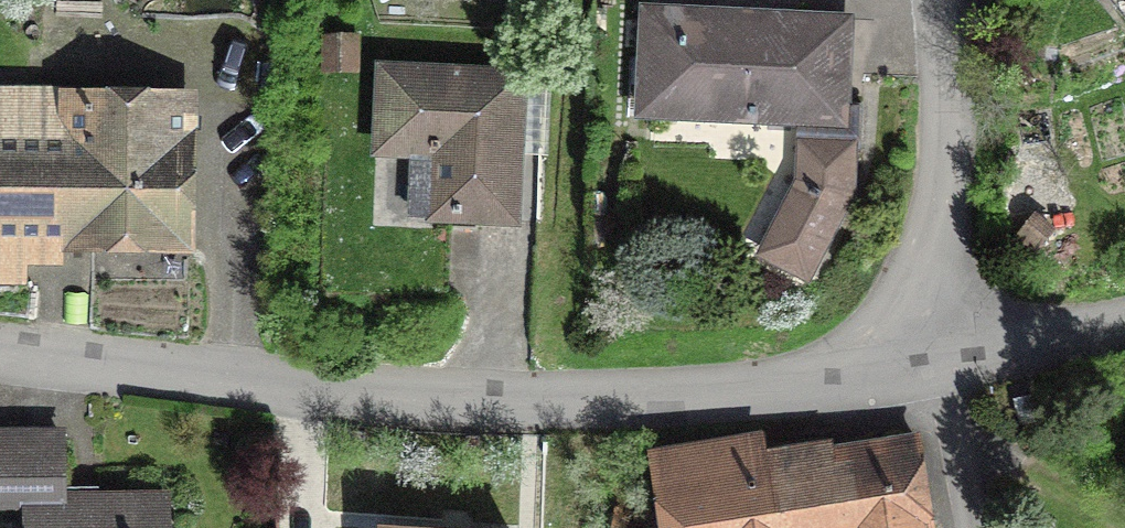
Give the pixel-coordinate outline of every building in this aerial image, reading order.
[(104,0),(54,0),(54,19),(103,19),(104,0)] [(850,105),(853,16),(637,7),(632,123),(795,130),(849,132),(850,105)] [(360,76),(360,36),(322,36),(322,76),(360,76)] [(428,229),(523,232),(525,157),(548,157),(551,69),(375,63),(371,161),(409,162),(407,221),(428,221),(428,229)] [(197,94),(65,93),(65,88),(0,88),(0,290),(25,290),(25,270),(64,270),(64,259),(197,259),(197,94)] [(861,152),(862,106),(850,105),(849,132),(795,130),(793,183),(753,258),(809,289),(856,199),(857,152),(861,152)] [(1062,238),(1034,213),(1008,242),(1036,266),(1062,238)] [(1027,398),(1009,402),(1015,429),(1033,425),(1027,398)] [(66,430),(0,431),(0,517),(21,517),(21,527),(172,527),(172,493),(100,494),(100,490),(67,491),(66,430)] [(764,436),(645,452),(655,527),(935,527),(922,436),(833,448),(833,444),(766,453),(764,436)]
